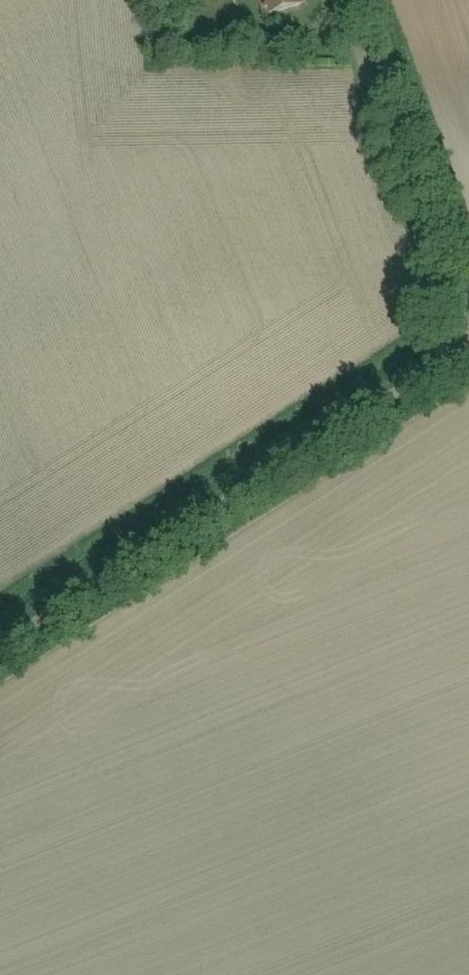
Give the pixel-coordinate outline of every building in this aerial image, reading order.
[(268,22),(317,7),(315,0),(261,0),(268,22)]
